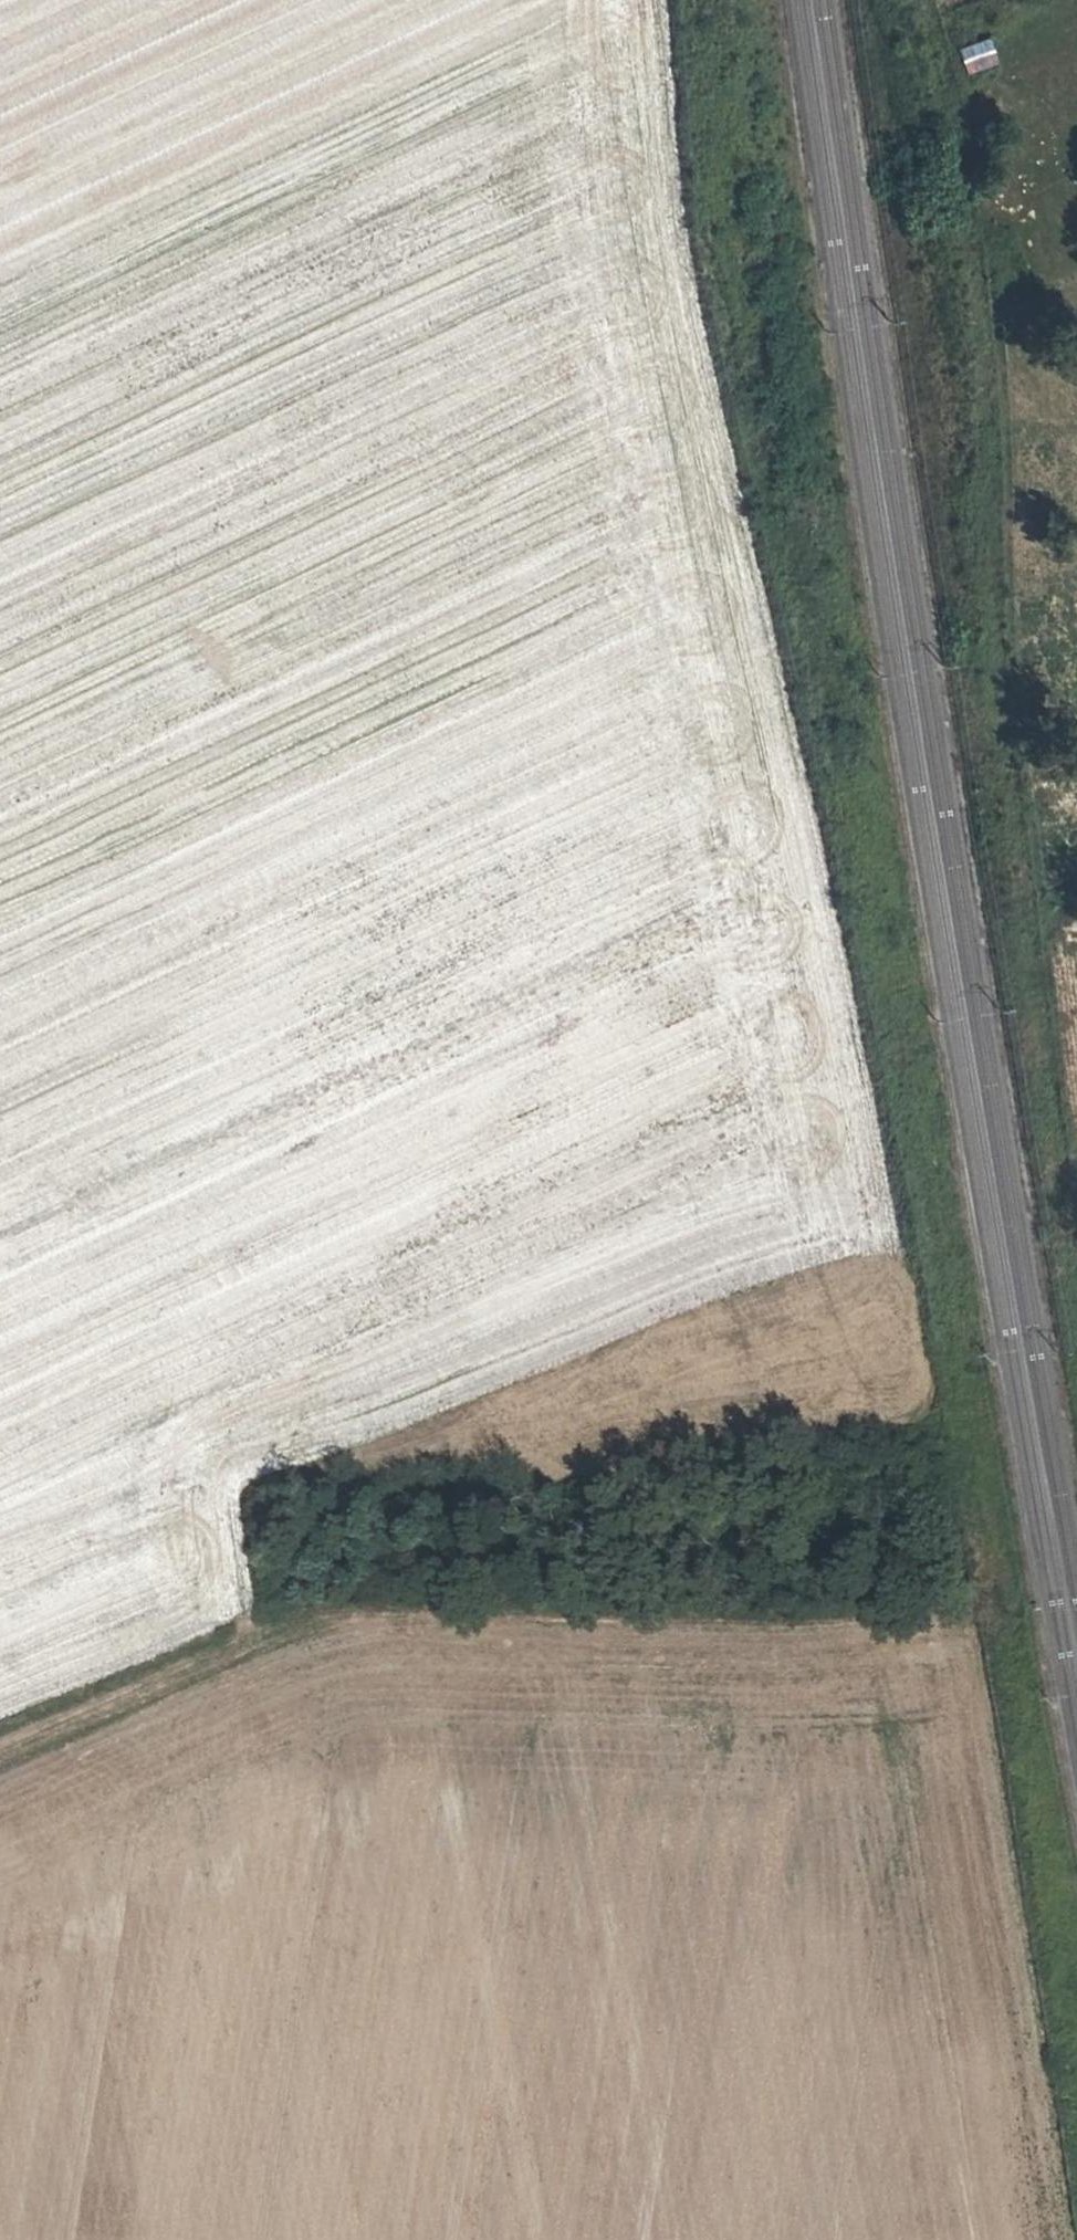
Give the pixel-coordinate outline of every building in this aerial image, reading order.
[(988,38),(956,50),(966,77),(998,65),(988,38)]
